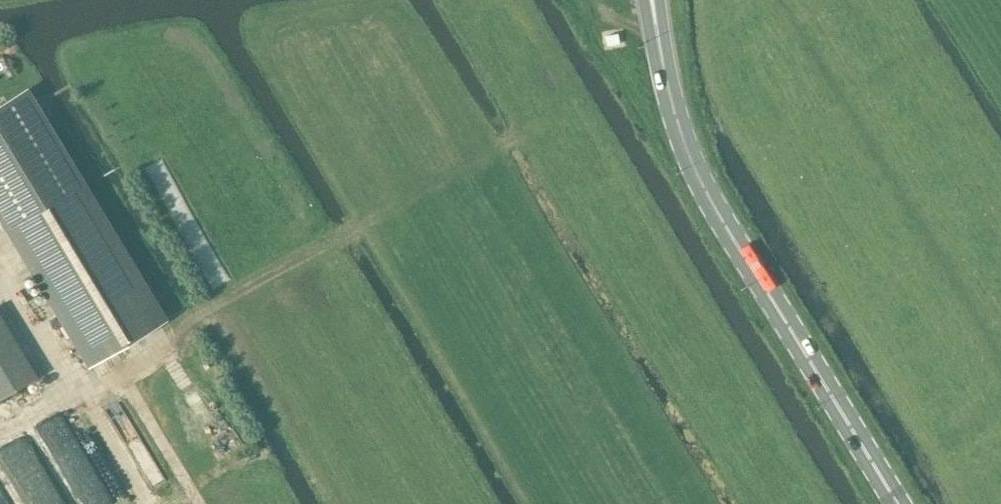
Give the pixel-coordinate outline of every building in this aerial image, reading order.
[(0,107),(0,214),(91,364),(163,321),(25,92),(0,107)] [(36,375),(0,316),(0,397),(36,375)]
